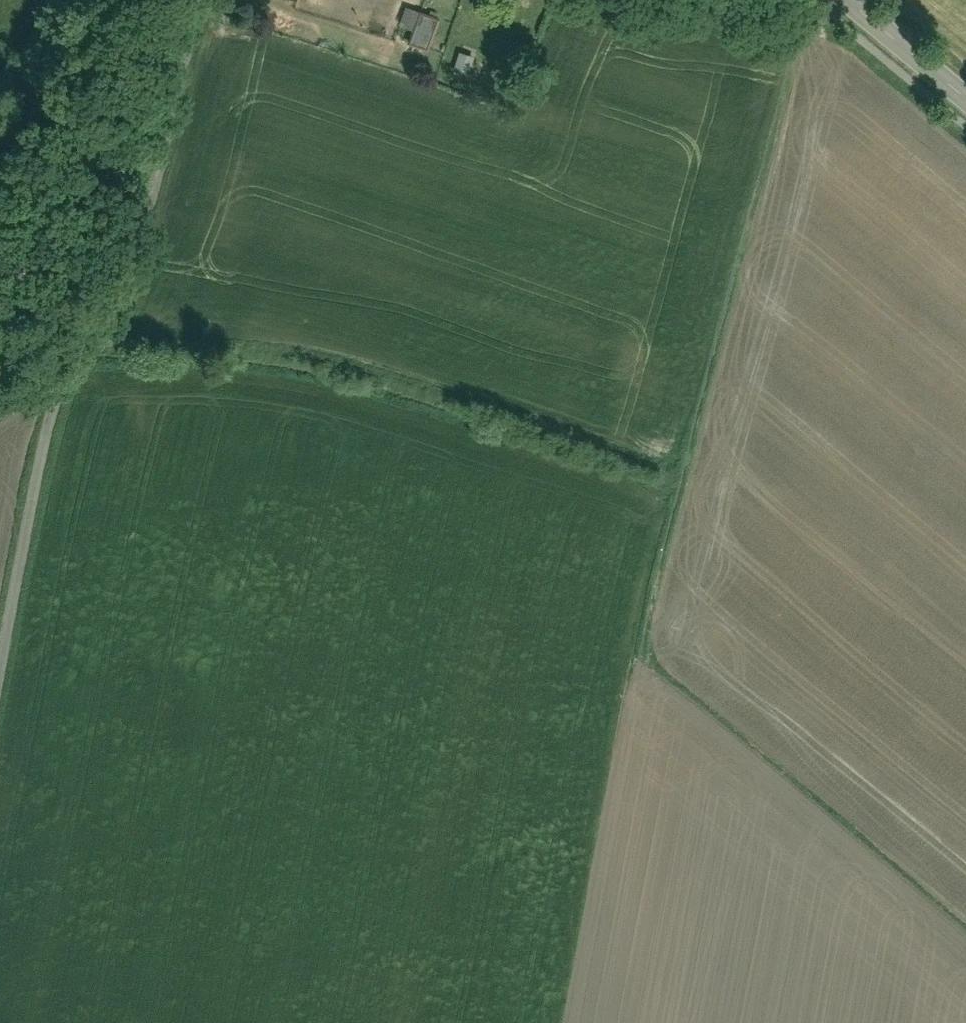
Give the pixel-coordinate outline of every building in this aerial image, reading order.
[(405,0),(401,0),(390,32),(429,46),(441,13),(405,0)]
